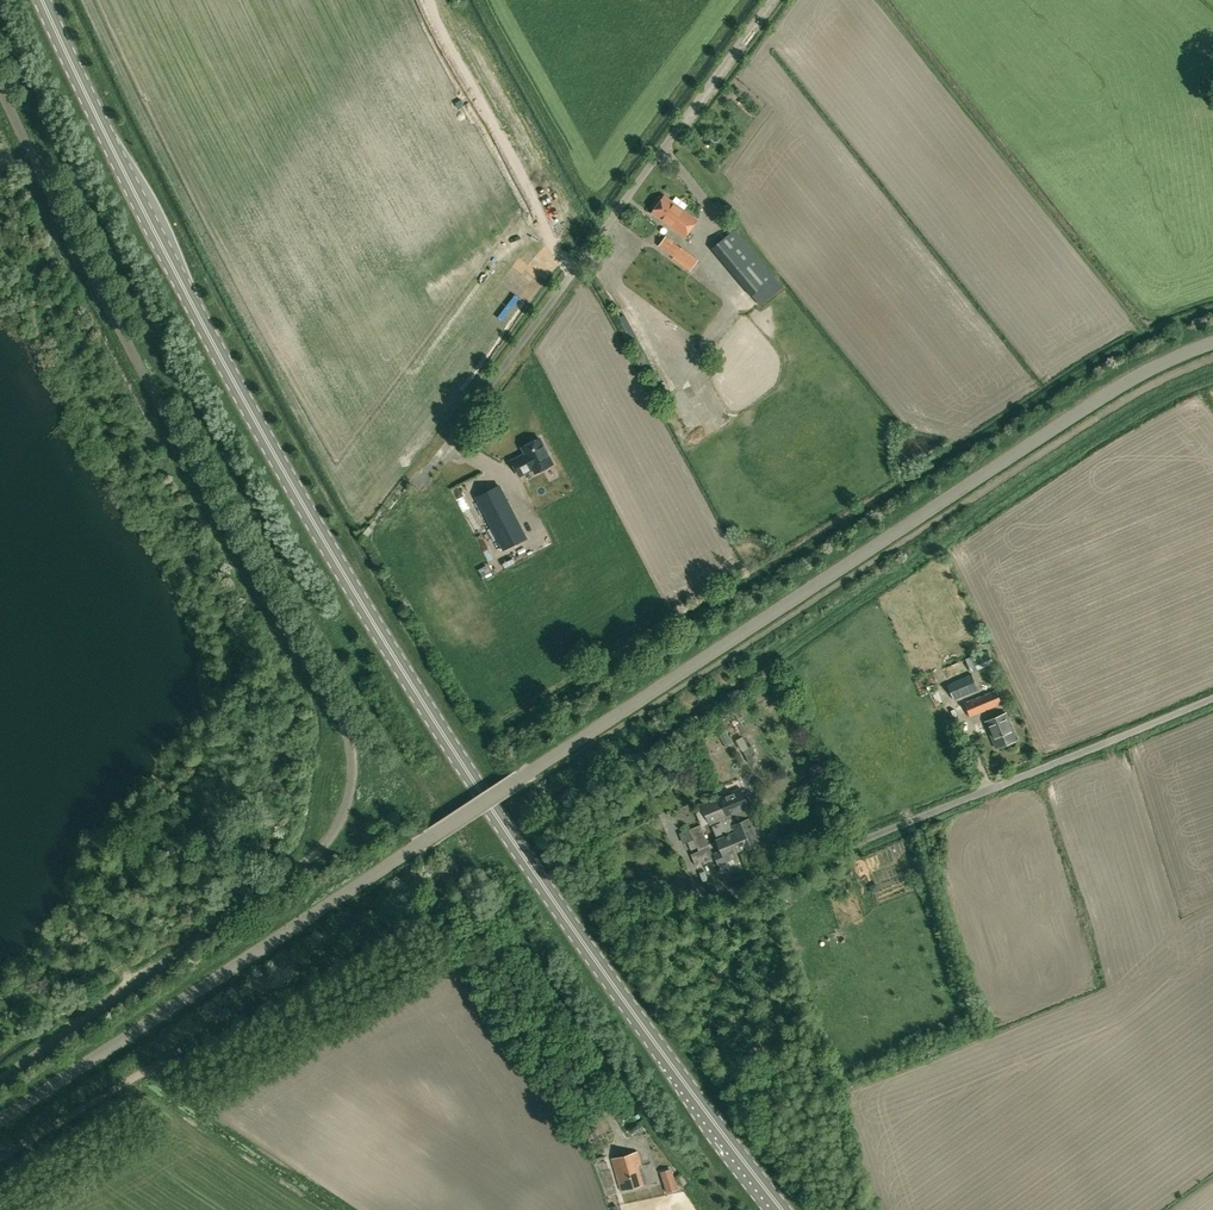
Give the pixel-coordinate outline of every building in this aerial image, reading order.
[(686,237),(698,220),(665,195),(652,213),(686,237)] [(514,226),(499,235),(503,242),(519,233),(514,226)] [(783,287),(774,276),(736,231),(735,230),(713,248),(751,294),(761,306),(783,287)] [(681,247),(673,241),(673,240),(666,235),(658,246),(674,257),(672,258),(690,271),(699,259),(682,247),(681,247)] [(484,254),(496,247),(493,242),(481,249),(484,254)] [(716,326),(706,338),(711,342),(721,330),(716,326)] [(717,424),(709,428),(714,437),(722,432),(717,424)] [(526,453),(512,460),(520,476),(533,469),(535,473),(553,464),(540,438),(522,447),(526,453)] [(466,484),(473,482),(469,473),(463,476),(466,484)] [(468,486),(474,497),(483,493),(478,481),(468,486)] [(526,537),(500,486),(477,497),(504,548),(526,537)] [(537,548),(553,543),(547,527),(538,530),(541,536),(534,539),(537,548)] [(401,535),(395,538),(400,548),(406,545),(401,535)] [(478,569),(483,579),(492,574),(487,565),(478,569)] [(443,588),(447,596),(458,591),(455,583),(443,588)] [(452,617),(473,611),(471,602),(449,607),(452,617)] [(485,621),(453,631),(455,639),(488,629),(485,621)] [(470,653),(484,647),(481,639),(467,645),(470,653)] [(941,668),(943,672),(948,683),(994,663),(988,649),(941,668)] [(564,682),(574,678),(570,669),(561,673),(564,682)] [(954,700),(979,690),(971,673),(948,683),(954,700)] [(537,687),(540,697),(553,693),(550,684),(537,687)] [(970,716),(1002,703),(997,690),(965,703),(970,716)] [(996,747),(1018,738),(1007,712),(985,721),(996,747)] [(749,748),(742,736),(736,740),(740,749),(741,749),(742,751),(749,748)] [(762,842),(752,817),(750,818),(746,809),(748,808),(740,789),(719,798),(731,826),(730,826),(740,849),(740,850),(762,842)] [(731,826),(719,798),(702,805),(710,825),(720,821),(720,822),(712,826),(718,840),(717,840),(722,850),(714,853),(719,864),(733,858),(731,853),(740,849),(730,826),(731,826)] [(688,841),(695,839),(698,846),(699,850),(710,846),(701,824),(690,828),(679,833),(683,843),(688,841)] [(698,846),(695,839),(688,841),(691,849),(698,846)] [(686,878),(671,883),(675,894),(690,888),(686,878)] [(635,1135),(645,1131),(642,1125),(632,1130),(635,1135)] [(621,1190),(647,1183),(638,1151),(612,1158),(621,1190)] [(670,1169),(662,1172),(668,1192),(677,1189),(670,1169)]
